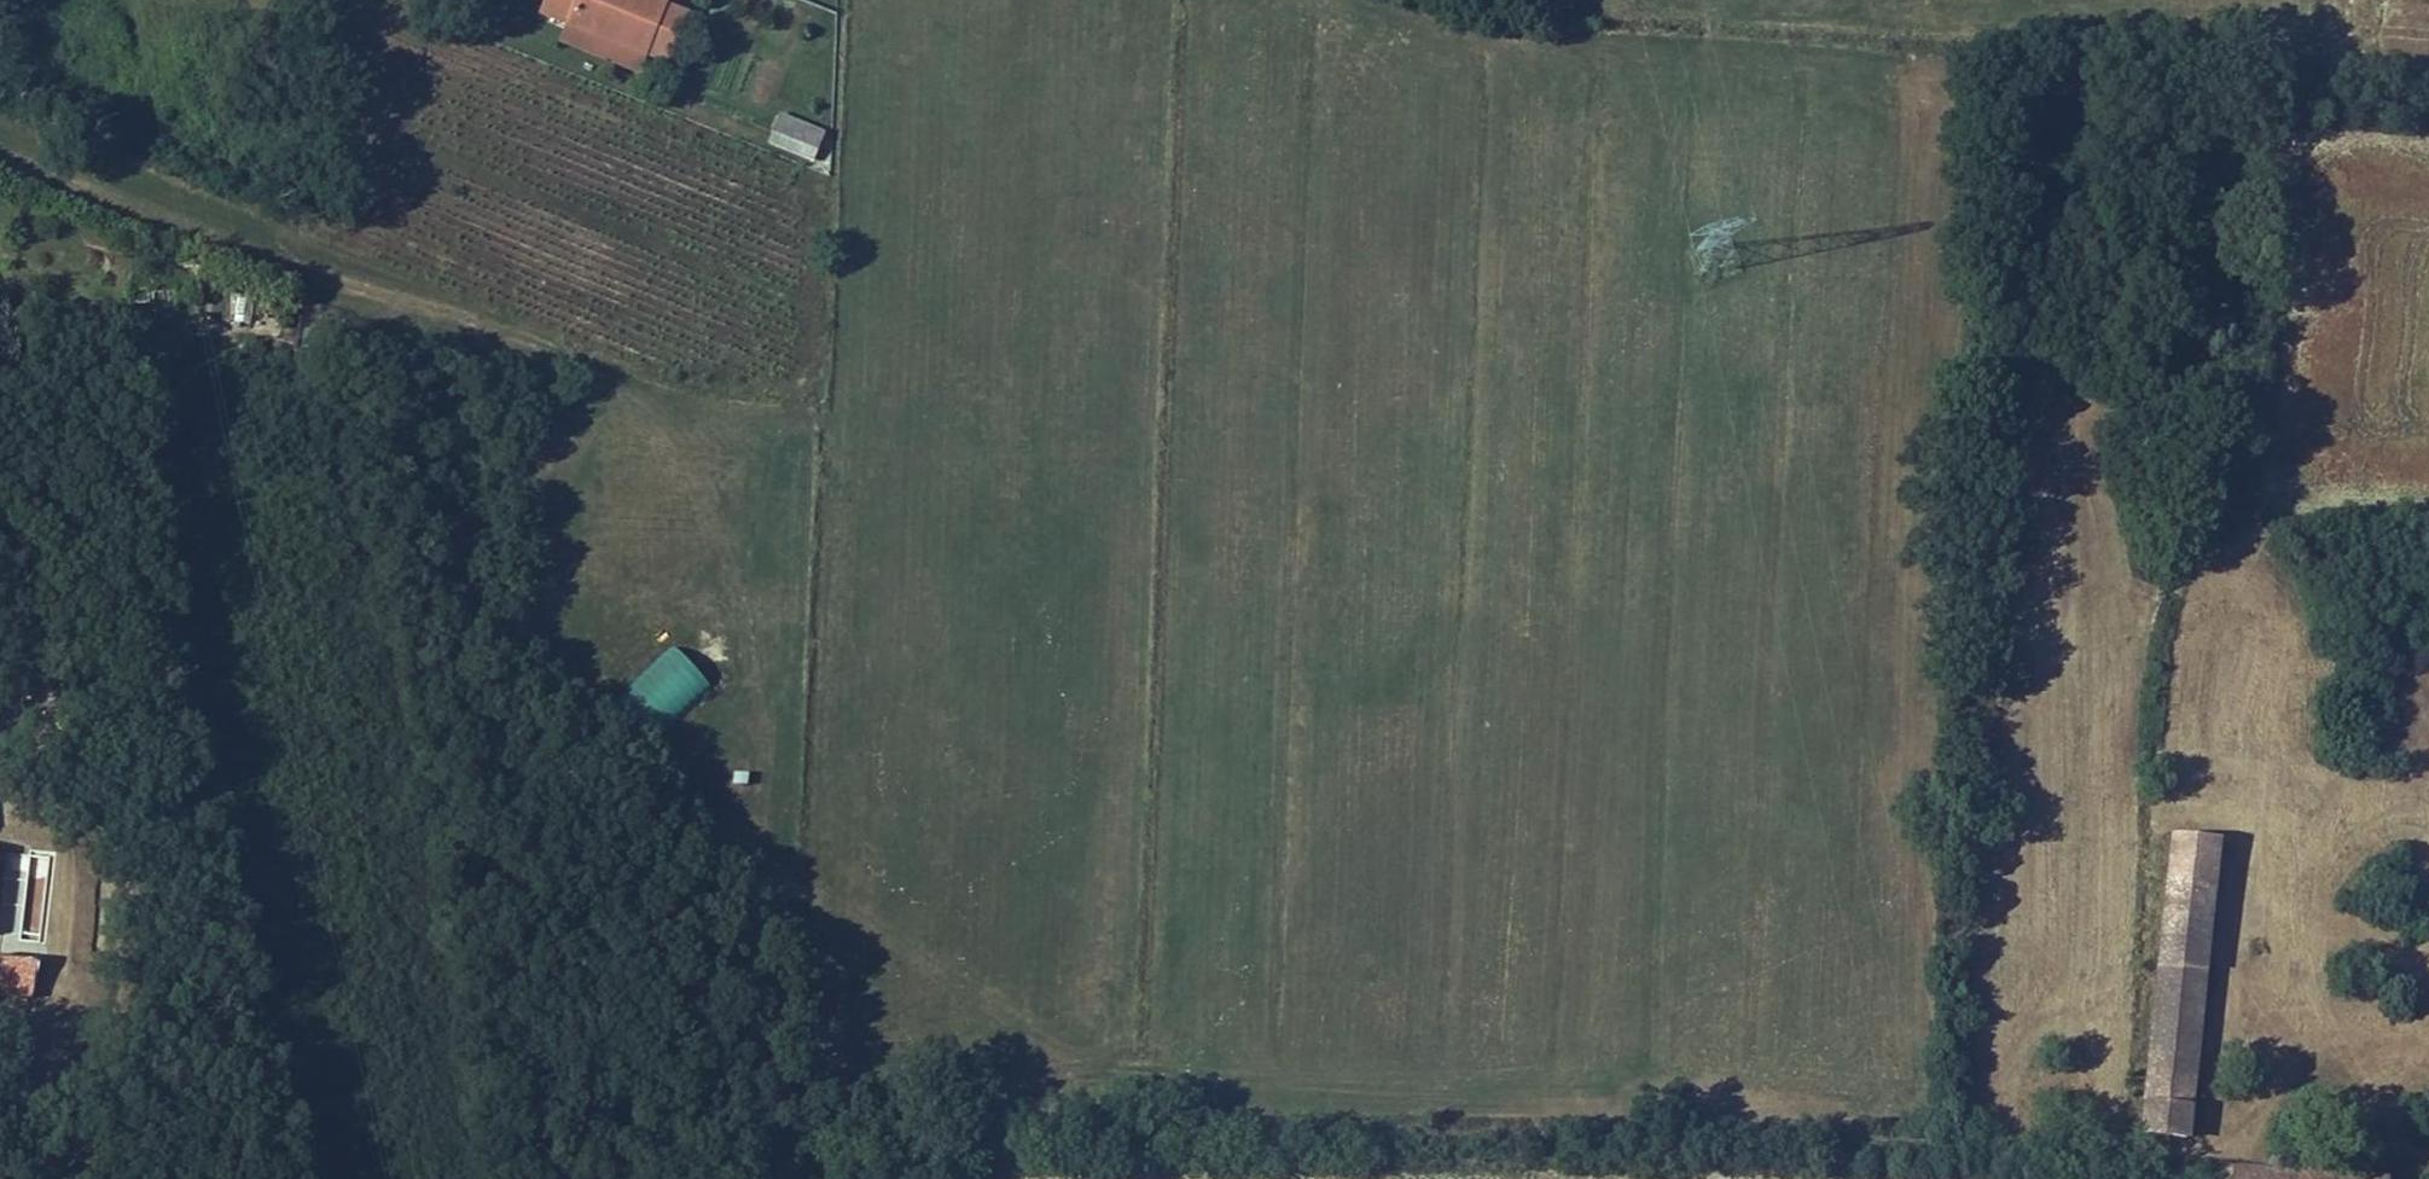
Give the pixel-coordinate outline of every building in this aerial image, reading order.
[(532,14),(564,27),(637,57),(655,15),(655,13),(623,0),(538,0),(532,14)] [(676,24),(655,15),(637,57),(658,66),(676,24)] [(637,57),(564,27),(557,44),(629,74),(637,57)] [(772,108),(762,128),(796,143),(805,122),(772,108)] [(652,741),(711,687),(673,647),(615,701),(652,741)] [(2160,843),(2147,973),(2200,980),(2211,848),(2160,843)] [(2187,1143),(2200,980),(2147,973),(2132,1140),(2187,1143)]
